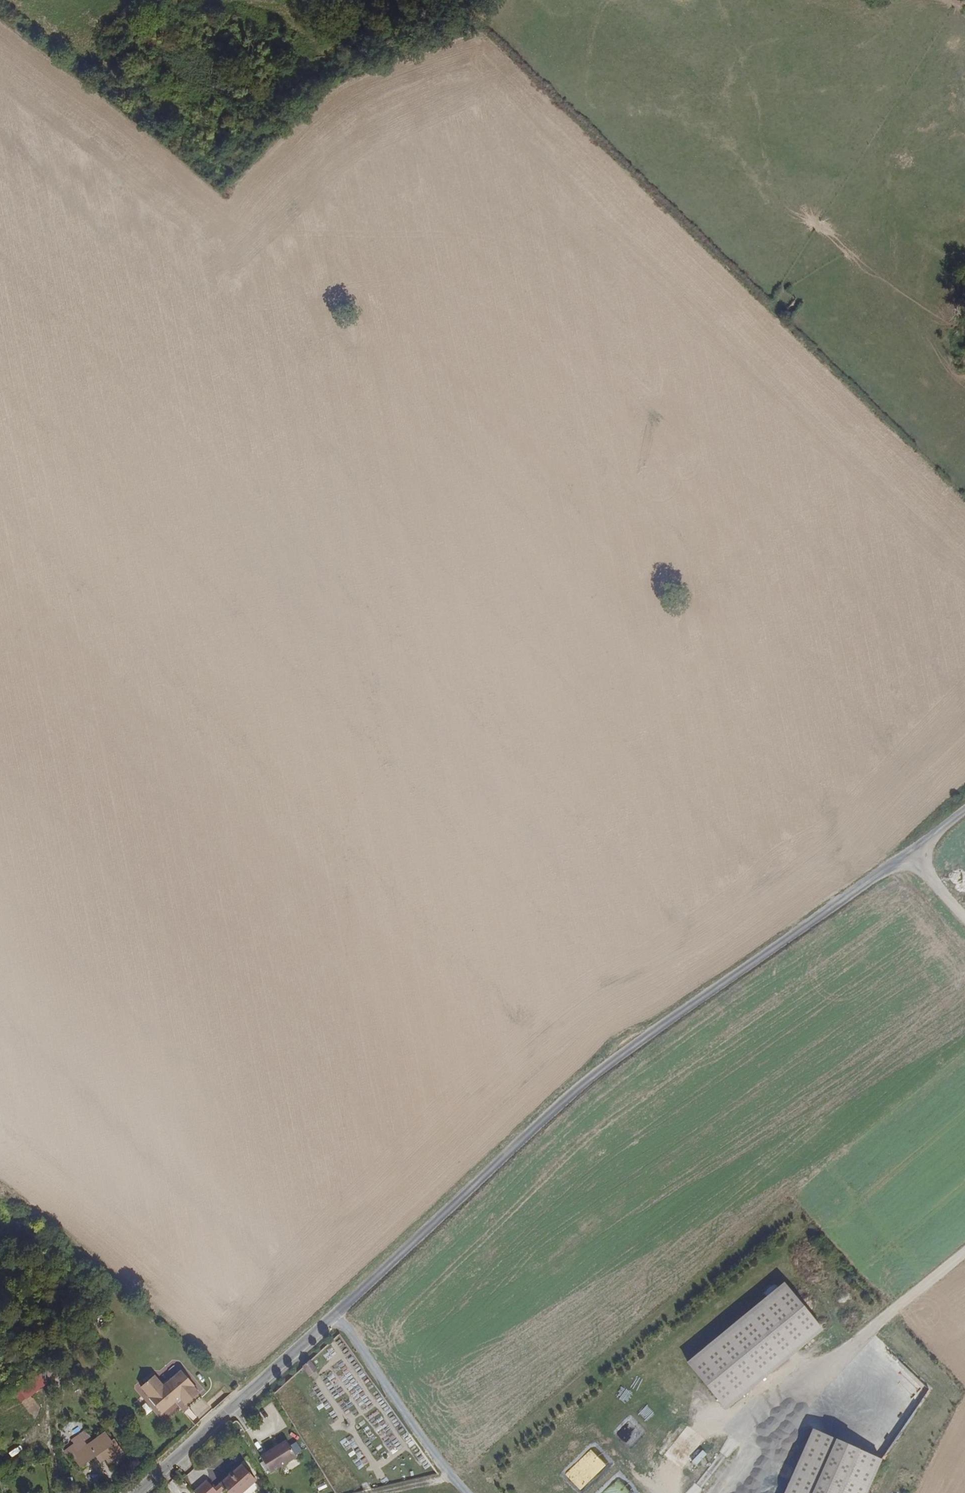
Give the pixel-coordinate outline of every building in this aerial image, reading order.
[(791,1284),(690,1365),(730,1413),(830,1332),(791,1284)] [(19,1402),(59,1382),(53,1370),(13,1390),(19,1402)] [(145,1391),(168,1416),(185,1401),(190,1407),(205,1394),(186,1372),(169,1386),(160,1375),(147,1388),(145,1391)] [(787,1492),(868,1492),(883,1459),(814,1428),(787,1492)] [(90,1432),(68,1452),(84,1471),(101,1458),(115,1475),(133,1459),(111,1430),(96,1442),(90,1432)] [(290,1441),(263,1459),(274,1475),(300,1458),(290,1441)] [(260,1482),(246,1466),(218,1489),(210,1481),(197,1492),(198,1492),(226,1492),(230,1490),(232,1492),(248,1492),(260,1482)]
